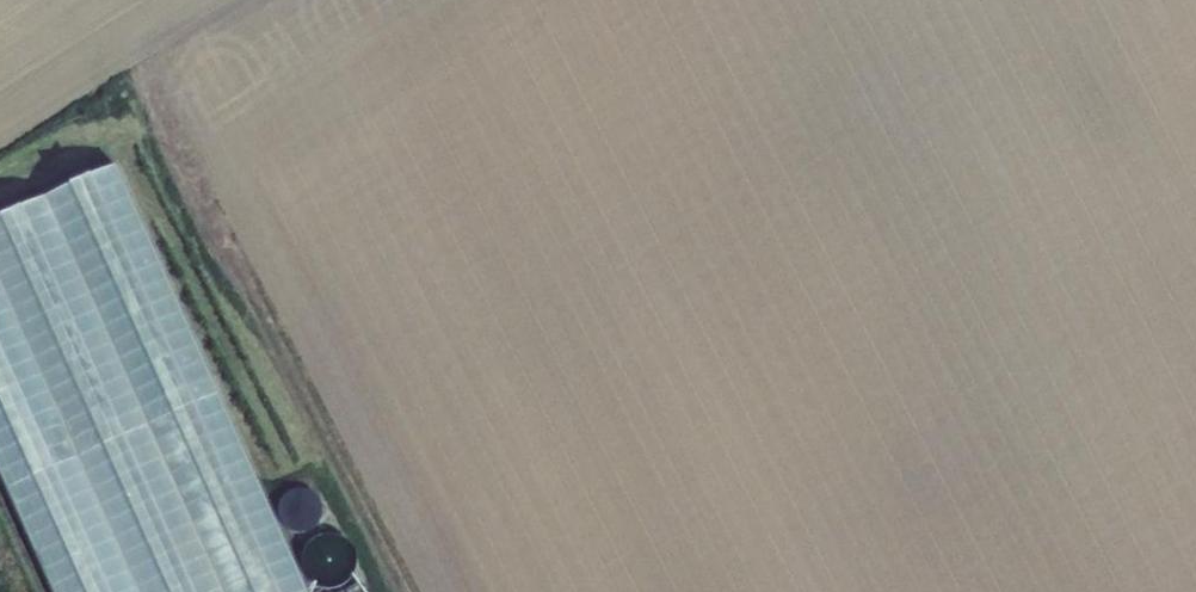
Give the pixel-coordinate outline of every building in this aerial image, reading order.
[(0,207),(0,441),(61,591),(299,591),(123,157),(0,207)] [(322,514),(321,507),(319,500),(314,495),(308,492),(301,491),(294,492),(288,495),(284,500),(281,506),(280,512),(282,519),(285,524),(290,529),(296,531),(302,532),(309,530),(315,527),(319,521),(322,514)] [(354,571),(356,563),(355,555),(351,547),(346,542),(338,538),(330,536),(322,538),(314,542),(308,548),(305,557),(304,565),(307,574),(312,581),(320,586),(328,588),(337,587),(344,583),(350,578),(354,571)]
